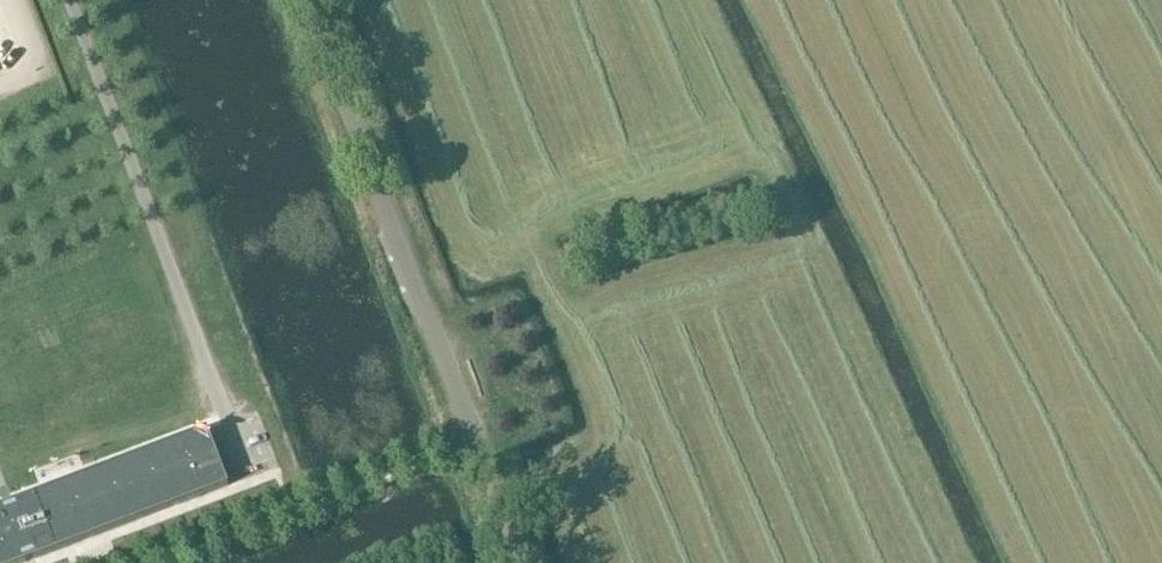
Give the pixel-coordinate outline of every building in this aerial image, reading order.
[(229,487),(207,430),(10,505),(0,509),(0,562),(28,562),(32,562),(229,487)]
